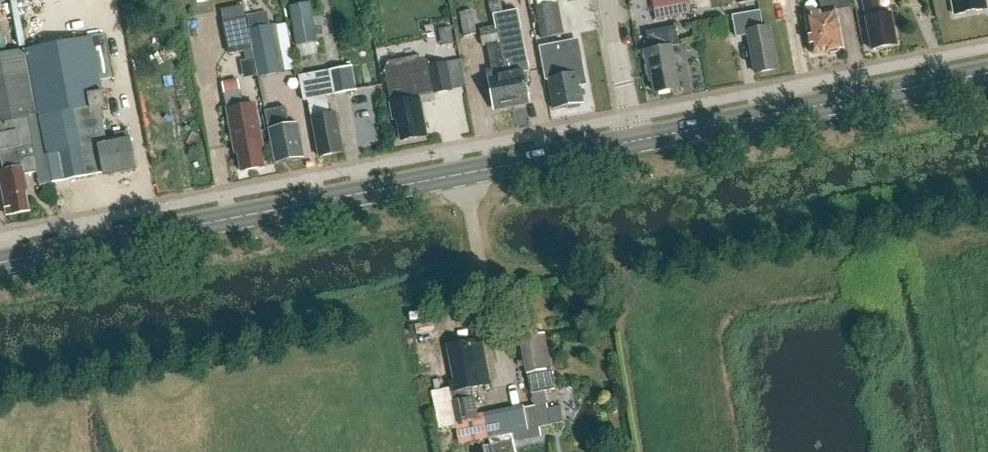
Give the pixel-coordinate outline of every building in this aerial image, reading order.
[(689,14),(686,0),(651,0),(656,21),(689,14)] [(843,50),(836,11),(853,8),(851,0),(820,0),(821,13),(806,16),(814,56),(843,50)] [(866,18),(872,50),(898,45),(892,13),(881,15),(878,1),(880,0),(863,0),(866,18)] [(985,0),(952,0),(955,15),(987,10),(985,0)] [(295,45),(317,41),(310,2),(289,6),(295,45)] [(539,38),(563,34),(558,3),(534,7),(539,38)] [(228,54),(251,50),(243,4),(221,8),(228,54)] [(476,34),(472,10),(460,13),(465,36),(476,34)] [(500,44),(512,108),(526,105),(525,103),(530,102),(527,86),(529,85),(527,73),(531,72),(519,10),(494,15),(496,27),(495,28),(499,44),(500,44)] [(764,29),(760,11),(733,17),(738,38),(749,36),(757,75),(778,70),(770,28),(764,29)] [(284,72),(294,70),(286,23),(276,25),(284,72)] [(258,77),(280,73),(271,25),(249,29),(258,77)] [(500,110),(512,108),(500,44),(499,44),(495,28),(480,31),(483,47),(488,46),(492,66),(491,66),(494,78),(487,79),(490,93),(492,92),(495,108),(500,107),(500,110)] [(678,88),(669,47),(677,45),(673,29),(648,35),(651,50),(646,51),(653,80),(654,80),(657,92),(678,88)] [(28,50),(53,183),(104,173),(104,176),(136,170),(130,140),(108,144),(101,108),(107,107),(104,92),(103,93),(101,81),(113,79),(105,36),(28,50)] [(572,66),(568,43),(539,49),(546,81),(549,81),(555,110),(568,108),(568,110),(581,107),(580,105),(583,105),(580,86),(586,84),(582,64),(572,66)] [(39,172),(41,185),(53,183),(28,50),(6,54),(0,55),(0,140),(2,151),(0,151),(0,153),(3,170),(0,171),(0,179),(7,216),(30,212),(26,193),(28,190),(25,175),(39,172)] [(434,66),(423,58),(396,63),(390,73),(391,79),(388,80),(396,119),(399,119),(403,141),(421,138),(419,132),(426,131),(420,100),(418,100),(417,97),(453,91),(447,63),(434,66)] [(332,96),(357,91),(353,67),(327,72),(332,96)] [(344,153),(337,114),(330,115),(326,96),(332,96),(327,72),(301,77),(306,100),(310,100),(320,157),(344,153)] [(240,92),(225,94),(236,154),(239,153),(242,170),(241,171),(241,172),(265,168),(264,166),(260,149),(263,148),(258,119),(246,121),(240,92)] [(290,126),(286,107),(266,111),(270,130),(271,130),(277,163),(291,160),(293,162),(299,161),(300,158),(304,158),(301,142),(302,140),(299,124),(290,126)] [(524,408),(509,411),(513,433),(515,433),(538,428),(551,425),(545,390),(556,388),(545,334),(539,335),(538,329),(520,333),(528,375),(530,375),(534,392),(533,393),(535,406),(524,408)] [(470,398),(469,391),(492,386),(482,339),(448,346),(459,400),(455,401),(460,424),(477,420),(472,397),(470,398)] [(446,386),(430,390),(438,427),(454,424),(446,386)] [(489,438),(495,437),(513,433),(509,411),(485,416),(489,438)] [(477,420),(460,424),(456,425),(459,446),(490,439),(489,438),(485,416),(485,414),(479,415),(479,420),(477,420)]
